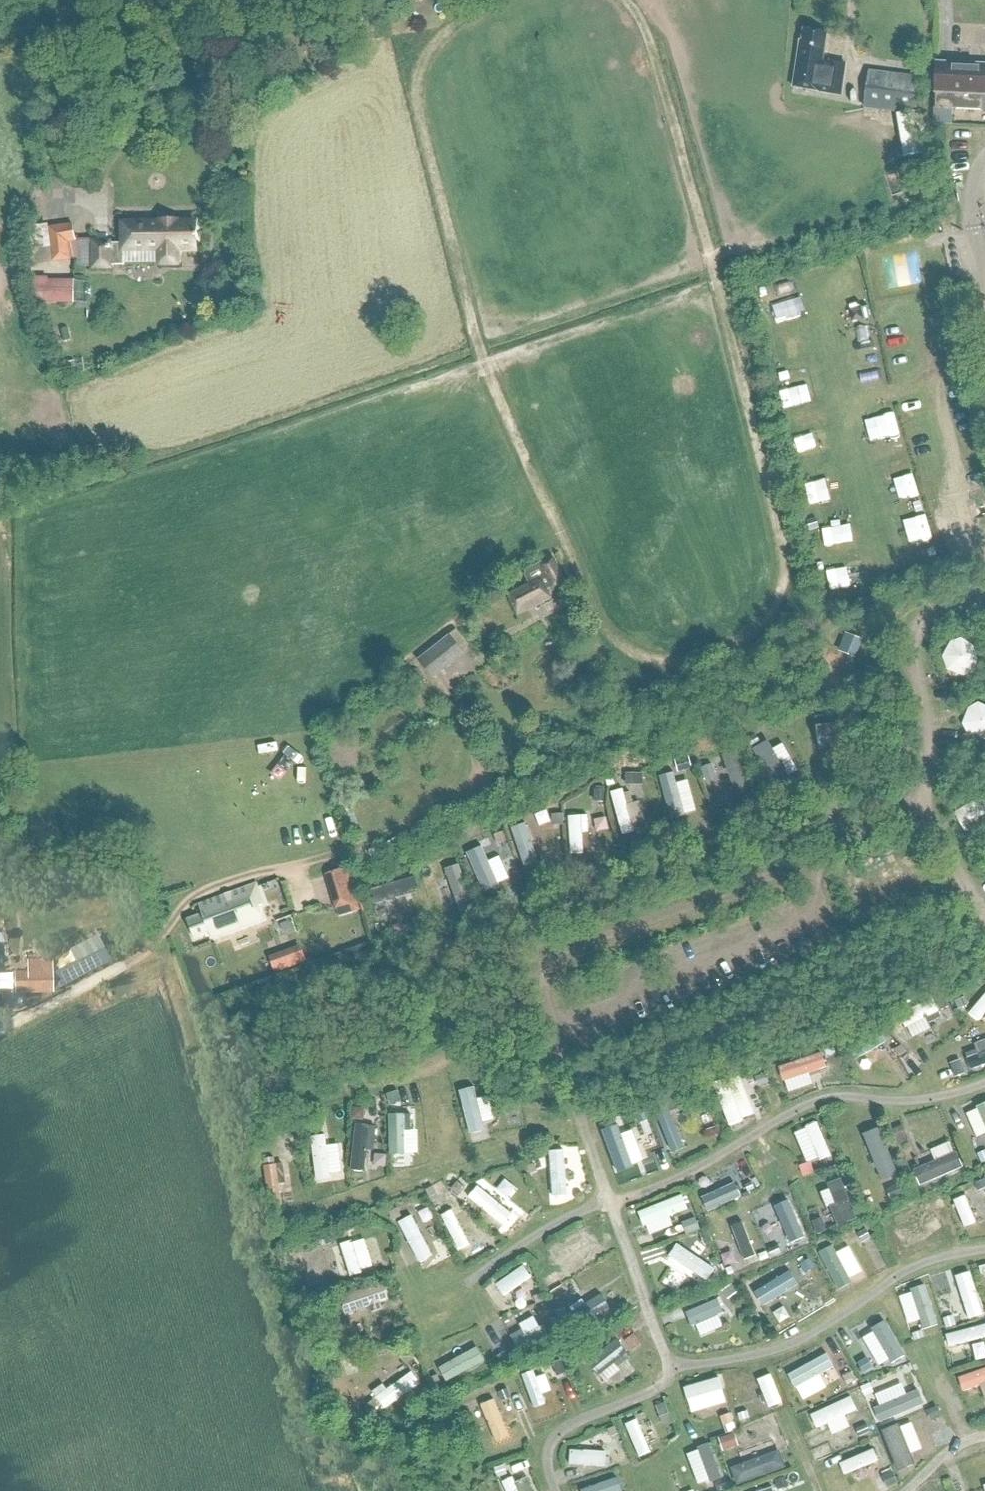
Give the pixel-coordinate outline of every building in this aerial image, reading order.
[(383,15),(395,12),(392,0),(380,0),(383,15)] [(822,61),(826,35),(803,32),(801,43),(800,43),(793,87),(819,91),(819,92),(840,95),(845,65),(822,61)] [(85,66),(85,50),(71,51),(72,66),(85,66)] [(936,63),(934,109),(984,111),(984,66),(936,63)] [(868,72),(864,108),(918,114),(922,78),(868,72)] [(76,243),(72,223),(48,227),(52,262),(71,259),(69,243),(76,243)] [(110,242),(92,242),(93,268),(112,268),(112,265),(125,265),(125,263),(161,263),(161,265),(179,265),(179,250),(196,250),(196,223),(122,223),(122,244),(110,244),(110,242)] [(35,303),(74,304),(75,280),(48,280),(48,277),(32,277),(32,291),(35,291),(35,303)] [(884,383),(875,354),(845,363),(853,391),(884,383)] [(806,366),(780,372),(786,399),(812,394),(806,366)] [(901,512),(920,505),(912,483),(893,490),(901,512)] [(508,596),(518,615),(551,598),(547,591),(565,582),(554,562),(544,568),(541,563),(527,570),(525,576),(530,584),(508,596)] [(827,565),(828,594),(852,592),(850,564),(827,565)] [(948,674),(974,665),(963,632),(937,640),(948,674)] [(417,660),(433,680),(464,655),(449,635),(417,660)] [(959,699),(963,730),(984,728),(984,695),(959,699)] [(837,726),(816,728),(818,752),(838,741),(837,726)] [(680,802),(691,783),(678,776),(668,794),(680,802)] [(620,785),(604,793),(624,831),(640,823),(620,785)] [(980,814),(971,794),(949,804),(959,825),(980,814)] [(569,830),(585,829),(585,812),(568,813),(569,830)] [(566,832),(567,853),(586,852),(585,831),(566,832)] [(518,835),(524,866),(538,864),(531,832),(518,835)] [(415,868),(423,902),(437,899),(429,865),(415,868)] [(326,879),(335,910),(350,905),(339,870),(325,874),(327,879),(326,879)] [(209,933),(211,939),(262,917),(256,905),(262,902),(253,882),(196,905),(200,915),(185,921),(193,940),(209,933)] [(13,994),(55,992),(52,970),(13,971),(13,994)] [(976,1018),(984,1007),(984,981),(963,1007),(976,1018)] [(898,1004),(905,1032),(926,1027),(922,1010),(933,1008),(930,996),(898,1004)] [(924,1015),(929,1026),(943,1021),(938,1010),(924,1015)] [(972,1048),(960,1051),(966,1068),(984,1062),(984,1030),(968,1036),(972,1048)] [(888,1070),(897,1058),(869,1035),(859,1047),(888,1070)] [(910,1066),(919,1056),(907,1045),(898,1054),(910,1066)] [(797,1051),(772,1060),(781,1085),(806,1076),(797,1051)] [(738,1069),(712,1076),(723,1121),(749,1114),(738,1069)] [(973,1130),(984,1125),(984,1094),(962,1104),(973,1130)] [(813,1156),(826,1151),(813,1116),(800,1121),(813,1156)] [(373,1163),(371,1118),(350,1119),(352,1148),(359,1148),(360,1163),(373,1163)] [(875,1120),(860,1125),(876,1169),(891,1163),(875,1120)] [(929,1151),(948,1145),(945,1135),(926,1141),(929,1151)] [(576,1144),(547,1143),(547,1193),(568,1193),(568,1170),(576,1170),(576,1144)] [(799,1171),(811,1167),(806,1154),(795,1159),(799,1171)] [(911,1163),(914,1180),(938,1177),(937,1169),(956,1166),(954,1156),(911,1163)] [(279,1185),(277,1157),(264,1158),(266,1186),(279,1185)] [(723,1182),(709,1187),(713,1200),(743,1190),(732,1160),(717,1166),(723,1182)] [(820,1181),(826,1206),(845,1201),(839,1176),(820,1181)] [(501,1177),(492,1186),(501,1195),(510,1186),(501,1177)] [(473,1179),(462,1192),(500,1222),(506,1213),(519,1223),(522,1218),(473,1179)] [(667,1215),(686,1207),(678,1188),(634,1206),(644,1231),(669,1220),(667,1215)] [(961,1189),(950,1194),(961,1224),(973,1219),(961,1189)] [(437,1209),(452,1247),(465,1242),(449,1203),(437,1209)] [(393,1216),(414,1259),(429,1252),(408,1209),(393,1216)] [(692,1213),(671,1214),(671,1227),(693,1226),(692,1213)] [(378,1263),(372,1233),(339,1239),(345,1270),(378,1263)] [(850,1281),(848,1273),(858,1270),(847,1237),(818,1246),(832,1287),(850,1281)] [(638,1248),(641,1262),(676,1254),(681,1276),(708,1270),(702,1246),(679,1252),(677,1241),(663,1244),(662,1242),(638,1248)] [(522,1262),(489,1277),(497,1295),(530,1280),(522,1262)] [(751,1279),(759,1299),(798,1284),(790,1264),(751,1279)] [(955,1285),(949,1287),(956,1310),(962,1308),(962,1310),(975,1306),(961,1264),(950,1268),(955,1285)] [(923,1278),(910,1281),(921,1327),(934,1324),(923,1278)] [(600,1288),(572,1294),(568,1281),(553,1284),(561,1317),(605,1307),(600,1288)] [(378,1311),(377,1298),(382,1298),(382,1282),(354,1283),(355,1312),(378,1311)] [(907,1286),(894,1290),(905,1322),(918,1317),(907,1286)] [(693,1328),(726,1306),(718,1293),(685,1315),(693,1328)] [(944,1355),(965,1353),(963,1338),(984,1336),(984,1330),(984,1321),(941,1326),(944,1355)] [(618,1335),(627,1347),(638,1338),(629,1327),(618,1335)] [(586,1350),(597,1375),(630,1360),(619,1336),(586,1350)] [(823,1382),(818,1372),(832,1365),(823,1347),(784,1367),(798,1395),(823,1382)] [(858,1372),(891,1364),(888,1349),(855,1356),(858,1372)] [(984,1380),(984,1361),(954,1371),(960,1389),(984,1380)] [(726,1376),(736,1399),(767,1386),(757,1363),(726,1376)] [(521,1373),(529,1405),(542,1402),(538,1388),(547,1386),(542,1367),(521,1373)] [(687,1407),(722,1398),(715,1370),(679,1380),(687,1407)] [(878,1385),(883,1396),(873,1400),(878,1414),(919,1397),(914,1385),(903,1389),(898,1378),(878,1385)] [(508,1447),(505,1391),(485,1392),(488,1448),(508,1447)] [(848,1392),(806,1406),(813,1425),(855,1411),(848,1392)] [(645,1408),(620,1418),(634,1452),(659,1442),(645,1408)] [(722,1428),(732,1425),(726,1409),(717,1412),(722,1428)] [(907,1415),(880,1426),(893,1459),(920,1449),(907,1415)] [(566,1443),(565,1464),(603,1465),(603,1444),(566,1443)] [(809,1449),(814,1461),(830,1455),(825,1443),(809,1449)] [(840,1471),(874,1456),(869,1444),(834,1459),(840,1471)] [(735,1480),(780,1463),(774,1446),(729,1463),(735,1480)] [(507,1471),(494,1478),(501,1490),(518,1490),(507,1471)] [(526,1471),(514,1473),(518,1490),(530,1490),(526,1471)] [(579,1490),(621,1490),(613,1474),(578,1490),(579,1490)]
